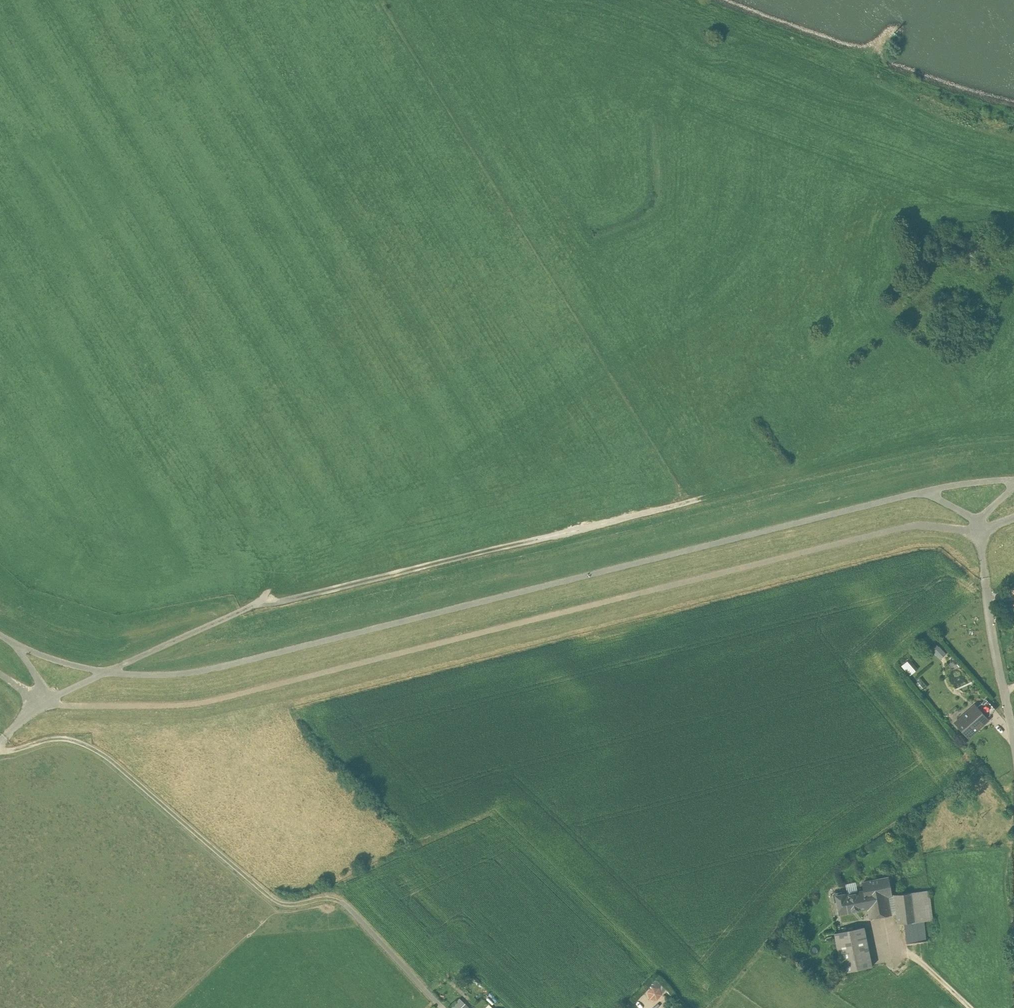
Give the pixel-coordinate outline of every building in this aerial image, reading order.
[(940,658),(946,653),(937,642),(930,648),(940,658)] [(901,664),(909,675),(915,670),(907,659),(901,664)] [(995,709),(986,699),(977,707),(986,717),(995,709)] [(975,705),(955,723),(968,737),(988,719),(986,717),(977,707),(975,705)] [(888,878),(862,883),(863,891),(857,892),(847,894),(847,893),(836,895),(839,913),(867,908),(869,918),(892,914),(888,897),(892,896),(892,895),(888,878)] [(846,885),(847,893),(847,894),(857,892),(855,883),(846,885)] [(929,890),(912,892),(915,922),(924,921),(932,920),(929,890)] [(912,892),(894,894),(896,914),(898,923),(904,923),(915,922),(912,892)] [(894,894),(892,895),(892,896),(888,897),(892,914),(896,914),(894,894)] [(924,921),(915,922),(904,923),(906,943),(926,941),(924,921)] [(864,926),(834,932),(842,972),(872,966),(864,926)] [(658,987),(651,986),(646,992),(647,996),(649,999),(656,1000),(661,994),(660,990),(658,987)]
